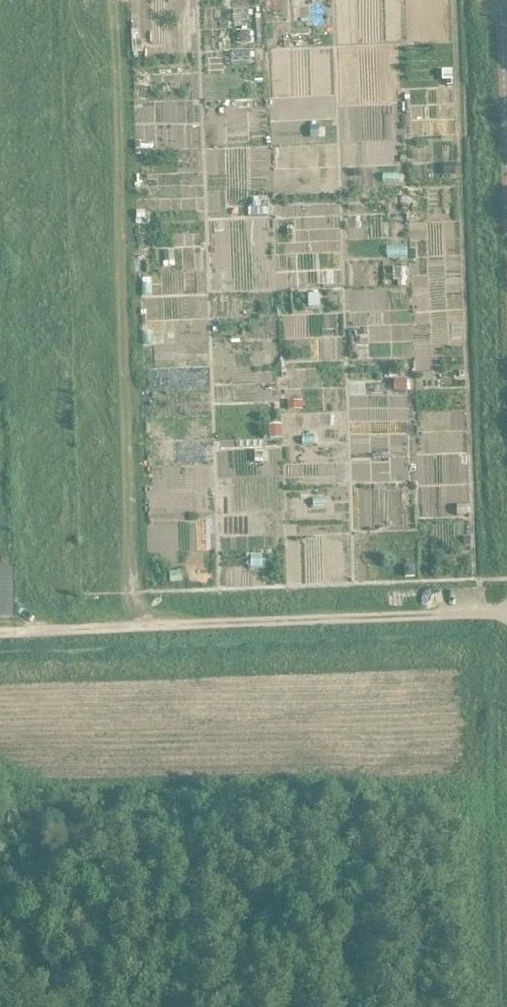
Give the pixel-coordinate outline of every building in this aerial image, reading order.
[(308,127),(308,138),(316,137),(316,126),(308,127)] [(250,217),(260,217),(260,209),(250,209),(250,217)] [(290,287),(290,298),(306,299),(306,288),(290,287)] [(296,402),(285,402),(285,410),(296,410),(296,402)] [(266,426),(267,440),(279,439),(278,425),(266,426)] [(9,619),(8,571),(0,571),(0,619),(9,619)]
